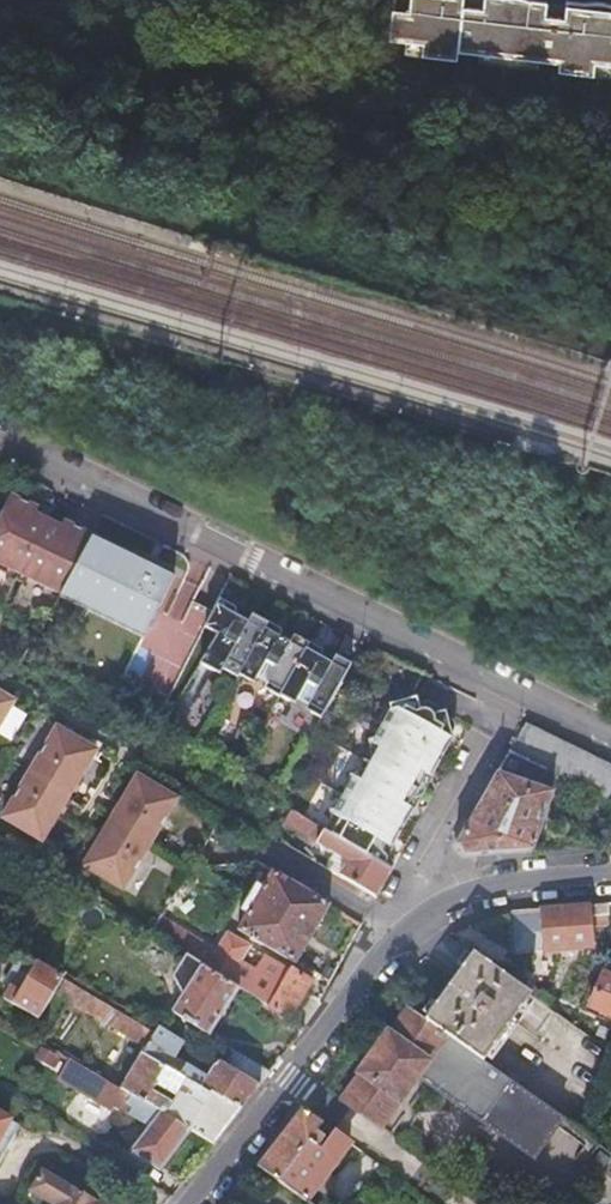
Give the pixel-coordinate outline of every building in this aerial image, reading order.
[(481,54),(480,63),(539,69),(540,60),(562,62),(561,71),(610,76),(610,7),(548,1),(548,3),(520,0),(395,0),(391,41),(409,43),(408,55),(459,60),(460,52),(481,54)] [(92,537),(72,526),(62,522),(60,528),(34,515),(37,509),(13,498),(9,496),(0,515),(0,565),(60,595),(92,537)] [(171,579),(92,537),(60,595),(139,640),(171,579)] [(315,655),(306,649),(307,646),(291,638),(287,645),(276,638),(274,634),(264,629),(266,626),(250,617),(246,625),(231,616),(229,612),(215,605),(203,630),(215,637),(197,666),(212,674),(220,672),(236,680),(237,678),(246,683),(254,681),(264,687),(267,695),(277,700),(279,698),(288,702),(296,700),(307,706),(309,715),(319,721),(348,667),(333,658),(329,665),(317,659),(315,655)] [(13,704),(0,697),(0,726),(13,704)] [(378,725),(380,726),(379,728),(385,731),(382,735),(366,742),(369,759),(363,771),(355,773),(354,775),(346,777),(349,785),(348,786),(350,793),(344,805),(336,807),(335,809),(327,811),(329,819),(323,831),(321,830),(313,843),(332,855),(334,851),(349,860),(338,878),(375,900),(393,866),(392,862),(388,860),(387,856),(451,739),(450,734),(447,732),(448,730),(448,726),(443,722),(445,719),(443,712),(438,714),(435,709),(428,704),(422,703),(416,705),(414,698),(388,707),(389,713),(386,712),(382,714),(377,720),(378,725)] [(454,845),(464,856),(530,850),(557,805),(534,791),(546,771),(605,801),(610,791),(610,767),(523,725),(454,845)] [(55,729),(1,819),(41,843),(95,753),(55,729)] [(136,777),(82,867),(122,891),(176,801),(136,777)] [(328,908),(326,907),(270,873),(259,890),(254,887),(237,914),(243,918),(237,929),(295,963),(328,908)] [(541,908),(545,950),(595,946),(593,927),(609,926),(608,913),(610,913),(610,903),(541,908)] [(153,919),(145,933),(177,952),(186,938),(153,919)] [(241,991),(266,1006),(276,988),(236,964),(248,944),(225,929),(210,954),(186,938),(177,952),(183,956),(241,991)] [(421,1018),(479,1060),(529,994),(494,969),(470,951),(421,1018)] [(212,1038),(241,991),(183,956),(171,976),(180,982),(178,985),(181,996),(185,998),(174,1014),(212,1038)] [(0,983),(0,996),(36,1018),(51,993),(59,978),(33,964),(17,990),(1,981),(0,983)] [(610,1009),(610,969),(604,966),(589,1000),(610,1009)] [(266,1006),(292,1022),(308,994),(303,991),(309,980),(288,967),(276,988),(266,1006)] [(51,993),(66,1003),(143,1047),(152,1033),(59,978),(51,993)] [(534,1160),(563,1121),(479,1060),(421,1018),(409,1009),(391,1034),(388,1032),(357,1075),(361,1077),(341,1103),(380,1131),(419,1077),(534,1160)] [(239,1112),(260,1086),(216,1059),(206,1076),(174,1057),(182,1043),(156,1027),(152,1033),(143,1047),(140,1053),(239,1112)] [(260,1086),(271,1072),(226,1044),(216,1059),(260,1086)] [(112,1086),(57,1053),(49,1066),(55,1070),(45,1087),(67,1100),(77,1083),(104,1099),(112,1086)] [(140,1053),(117,1090),(123,1093),(188,1132),(212,1147),(239,1112),(140,1053)] [(157,1173),(188,1132),(123,1093),(119,1100),(126,1104),(121,1112),(143,1126),(126,1154),(157,1173)] [(301,1111),(260,1162),(310,1199),(352,1146),(334,1134),(319,1153),(312,1147),(327,1130),(301,1111)] [(8,1119),(0,1114),(0,1132),(8,1119)] [(98,1202),(66,1183),(39,1167),(27,1189),(51,1203),(101,1203),(98,1202)]
